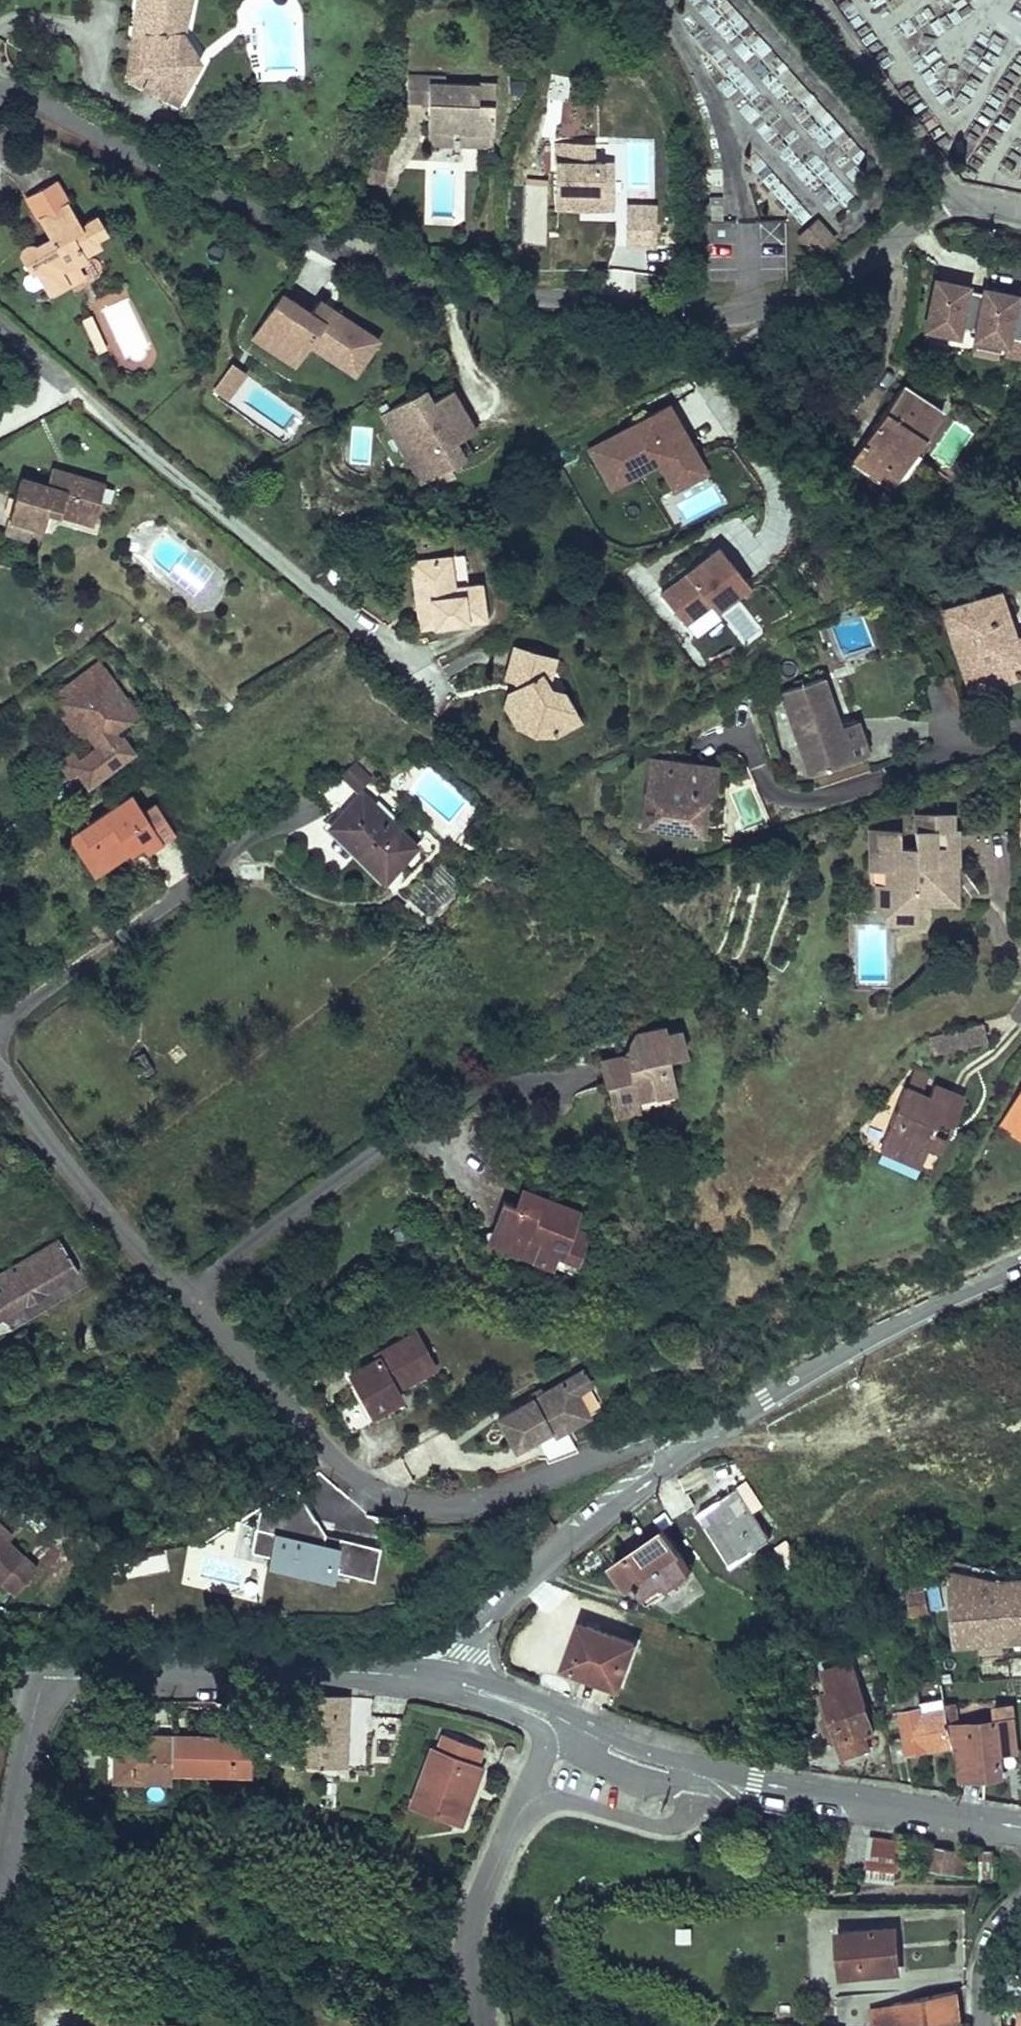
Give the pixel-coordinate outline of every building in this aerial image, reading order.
[(191,50),(182,35),(190,0),(138,0),(133,35),(146,37),(141,69),(150,74),(144,86),(162,95),(169,83),(182,90),(192,73),(185,62),(191,50)] [(866,156),(729,0),(683,0),(689,8),(668,26),(768,140),(744,161),(797,221),(814,206),(825,219),(867,182),(854,167),(866,156)] [(127,78),(144,86),(150,74),(141,69),(146,37),(133,35),(127,78)] [(192,73),(198,62),(191,50),(185,62),(192,73)] [(444,83),(445,76),(408,76),(407,103),(428,103),(434,103),(434,120),(428,123),(428,144),(457,145),(457,130),(491,131),(492,131),(492,102),(477,102),(477,83),(444,83)] [(176,102),(182,90),(169,83),(162,95),(176,102)] [(477,102),(492,102),(493,83),(477,83),(477,102)] [(491,145),(491,131),(457,130),(457,145),(491,145)] [(595,141),(551,142),(552,211),(615,210),(614,160),(596,160),(595,141)] [(367,182),(383,186),(390,156),(373,153),(367,182)] [(27,200),(38,219),(68,202),(56,182),(27,200)] [(655,242),(657,202),(626,200),(622,263),(671,266),(673,243),(655,242)] [(87,248),(99,241),(97,237),(105,232),(106,228),(105,225),(100,222),(98,222),(96,217),(86,223),(88,226),(83,228),(68,202),(38,219),(50,239),(37,247),(32,247),(29,247),(25,249),(24,251),(20,258),(31,275),(35,272),(47,293),(66,282),(71,284),(84,276),(78,264),(87,259),(84,254),(89,251),(87,248)] [(833,238),(815,217),(794,236),(812,257),(833,238)] [(785,276),(783,220),(762,221),(764,277),(785,276)] [(87,248),(89,251),(100,244),(99,241),(87,248)] [(972,332),(971,340),(1002,346),(1004,338),(1020,342),(1020,302),(1012,300),(1013,297),(981,291),(980,293),(962,290),(963,287),(932,281),(922,330),(953,336),(955,329),(972,332)] [(49,297),(71,284),(66,282),(47,293),(49,297)] [(355,375),(379,338),(320,300),(311,312),(283,293),(253,339),(295,366),(309,345),(355,375)] [(82,320),(96,355),(107,350),(93,316),(82,320)] [(245,374),(232,365),(215,390),(228,399),(245,374)] [(900,386),(851,462),(885,484),(909,448),(915,452),(941,413),(900,386)] [(422,485),(436,477),(441,484),(454,477),(449,469),(466,460),(456,443),(476,431),(452,390),(432,401),(425,389),(381,414),(422,485)] [(665,477),(697,459),(666,405),(638,421),(626,428),(588,450),(610,490),(657,463),(665,477)] [(909,448),(885,484),(892,488),(915,452),(909,448)] [(697,459),(665,477),(673,490),(704,473),(697,459)] [(89,523),(100,484),(48,469),(43,485),(16,477),(4,517),(39,527),(44,510),(89,523)] [(39,527),(4,517),(0,532),(0,533),(34,543),(39,527)] [(713,614),(747,587),(716,549),(657,595),(682,626),(707,606),(713,614)] [(445,556),(449,588),(464,586),(460,554),(445,556)] [(431,626),(481,619),(476,584),(464,586),(449,588),(445,556),(407,561),(413,602),(427,600),(431,626)] [(1019,662),(1013,643),(999,597),(945,613),(965,682),(982,677),(992,674),(996,685),(1017,678),(1013,664),(1019,662)] [(413,602),(416,628),(431,626),(427,600),(413,602)] [(1013,643),(1019,662),(1013,664),(1017,678),(1020,677),(1020,640),(1013,643)] [(553,657),(514,647),(506,676),(515,679),(519,687),(516,696),(507,694),(505,704),(516,724),(531,715),(544,719),(553,733),(577,719),(562,691),(548,688),(543,679),(548,677),(553,657)] [(131,716),(95,666),(51,697),(64,714),(81,737),(84,735),(93,748),(85,753),(89,758),(72,771),(73,771),(83,786),(118,761),(107,745),(116,738),(111,731),(131,716)] [(992,674),(982,677),(985,688),(996,685),(992,674)] [(794,743),(807,778),(847,762),(835,728),(817,680),(776,695),(789,730),(795,727),(800,740),(794,743)] [(76,741),(81,737),(64,714),(60,718),(76,741)] [(531,715),(516,724),(534,733),(553,733),(544,719),(531,715)] [(835,728),(847,762),(864,756),(851,721),(835,728)] [(795,727),(789,730),(794,743),(800,740),(795,727)] [(118,761),(128,754),(116,738),(107,745),(118,761)] [(85,753),(74,762),(68,754),(55,763),(65,776),(73,771),(72,771),(89,758),(85,753)] [(355,761),(340,775),(357,792),(371,778),(355,761)] [(709,798),(710,772),(677,772),(677,778),(664,778),(664,772),(646,771),(645,836),(686,836),(686,819),(700,819),(699,806),(709,798)] [(361,793),(329,826),(384,879),(416,847),(361,793)] [(130,796),(119,802),(130,820),(141,813),(130,796)] [(88,848),(101,869),(126,852),(138,844),(143,851),(171,832),(154,804),(141,813),(130,820),(119,802),(83,826),(95,844),(88,848)] [(900,831),(869,831),(870,871),(885,871),(885,884),(885,901),(900,914),(916,914),(916,904),(956,903),(956,879),(948,879),(948,864),(953,864),(952,830),(952,814),(914,814),(915,847),(900,847),(900,831)] [(686,819),(686,836),(699,836),(700,819),(686,819)] [(95,844),(83,826),(67,836),(92,874),(101,869),(88,848),(95,844)] [(426,836),(416,847),(427,858),(435,851),(435,845),(426,836)] [(126,852),(130,859),(143,851),(138,844),(126,852)] [(948,879),(956,879),(956,864),(953,864),(948,864),(948,879)] [(885,901),(885,884),(875,884),(875,910),(890,925),(917,924),(916,914),(900,914),(885,901)] [(932,1057),(985,1043),(980,1023),(927,1037),(932,1057)] [(621,1058),(602,1062),(607,1085),(615,1083),(619,1100),(637,1096),(638,1100),(674,1091),(669,1070),(664,1072),(661,1060),(667,1059),(682,1055),(677,1032),(663,1035),(661,1028),(634,1034),(637,1051),(632,1058),(627,1059),(626,1057),(621,1058)] [(634,1034),(621,1058),(626,1057),(627,1059),(632,1058),(637,1051),(634,1034)] [(669,1070),(667,1059),(661,1060),(664,1072),(669,1070)] [(913,1069),(905,1088),(921,1095),(929,1076),(913,1069)] [(615,1083),(607,1085),(613,1116),(640,1111),(638,1100),(637,1096),(619,1100),(615,1083)] [(905,1088),(880,1150),(920,1166),(928,1146),(934,1133),(930,1131),(932,1126),(936,1127),(938,1120),(952,1126),(964,1098),(933,1085),(928,1098),(921,1095),(905,1088)] [(1007,1115),(1010,1119),(1013,1123),(1017,1126),(1020,1128),(1020,1090),(1007,1115)] [(1017,1126),(1013,1123),(1010,1119),(1007,1115),(1001,1126),(1020,1138),(1020,1128),(1017,1126)] [(934,1133),(928,1146),(942,1152),(947,1139),(934,1133)] [(578,1212),(523,1190),(517,1206),(505,1201),(494,1227),(536,1244),(531,1257),(571,1272),(586,1233),(572,1227),(578,1212)] [(489,1240),(531,1257),(536,1244),(494,1227),(489,1240)] [(17,1283),(0,1293),(0,1316),(77,1270),(62,1244),(12,1274),(17,1283)] [(398,1394),(395,1388),(434,1367),(415,1334),(376,1356),(378,1359),(350,1374),(364,1399),(372,1414),(387,1405),(387,1400),(398,1394)] [(585,1376),(582,1370),(562,1381),(571,1397),(575,1394),(588,1387),(583,1378),(582,1378),(585,1376)] [(571,1397),(562,1381),(496,1418),(513,1449),(534,1437),(533,1434),(546,1427),(563,1431),(588,1417),(575,1394),(571,1397)] [(387,1400),(387,1405),(401,1398),(398,1394),(387,1400)] [(347,1427),(372,1414),(364,1399),(339,1413),(347,1427)] [(548,1440),(553,1456),(574,1450),(570,1434),(548,1440)] [(376,1576),(382,1544),(341,1537),(340,1544),(324,1542),(326,1536),(295,1487),(260,1509),(252,1552),(269,1555),(267,1565),(336,1578),(337,1568),(376,1576)] [(736,1488),(698,1514),(731,1564),(770,1539),(736,1488)] [(547,1511),(555,1521),(563,1514),(554,1504),(547,1511)] [(0,1527),(0,1536),(6,1542),(10,1537),(0,1527)] [(662,1529),(613,1563),(629,1587),(635,1583),(648,1602),(692,1572),(662,1529)] [(0,1536),(0,1580),(13,1592),(35,1568),(6,1542),(0,1536)] [(950,1571),(957,1645),(1020,1640),(1020,1579),(1001,1581),(950,1571)] [(922,1573),(892,1578),(896,1598),(909,1596),(912,1615),(930,1612),(922,1573)] [(896,1598),(891,1599),(895,1618),(912,1615),(909,1596),(896,1598)] [(578,1651),(571,1670),(619,1687),(635,1643),(587,1626),(587,1627),(578,1624),(570,1648),(578,1651)] [(578,1651),(570,1648),(563,1666),(571,1670),(578,1651)] [(851,1662),(825,1671),(831,1691),(824,1693),(831,1716),(823,1719),(826,1730),(834,1728),(843,1756),(869,1748),(865,1735),(874,1732),(851,1662)] [(934,1688),(919,1690),(922,1712),(946,1707),(945,1703),(942,1683),(933,1685),(934,1688)] [(907,1753),(953,1745),(946,1707),(922,1712),(919,1690),(900,1694),(903,1709),(900,1710),(907,1753)] [(342,1697),(295,1695),(294,1727),(292,1764),(343,1766),(346,1713),(341,1713),(342,1697)] [(953,1745),(959,1780),(1003,1776),(1001,1753),(1018,1752),(1013,1707),(996,1708),(998,1721),(960,1724),(956,1703),(945,1703),(946,1707),(953,1745)] [(171,1771),(171,1735),(114,1734),(113,1779),(170,1780),(171,1771)] [(432,1747),(409,1806),(454,1823),(469,1785),(473,1786),(477,1777),(481,1765),(476,1763),(481,1749),(443,1734),(438,1749),(432,1747)] [(207,1736),(171,1735),(171,1771),(249,1772),(249,1764),(250,1737),(247,1737),(221,1736),(221,1741),(207,1740),(207,1736)] [(469,1785),(454,1823),(459,1825),(473,1786),(469,1785)] [(901,1842),(870,1837),(866,1866),(868,1866),(897,1871),(901,1842)] [(961,1876),(965,1854),(934,1848),(930,1871),(961,1876)] [(993,1851),(979,1851),(979,1881),(993,1881),(993,1851)] [(868,1866),(866,1879),(895,1883),(897,1871),(868,1866)] [(889,1927),(840,1931),(844,1976),(897,1972),(895,1949),(890,1949),(889,1927)] [(1012,1993),(1020,1993),(1020,1977),(1012,1977),(1012,1993)] [(894,2002),(897,2025),(933,2025),(960,2023),(957,1991),(894,2002)] [(872,2006),(874,2025),(897,2025),(894,2002),(872,2006)]
